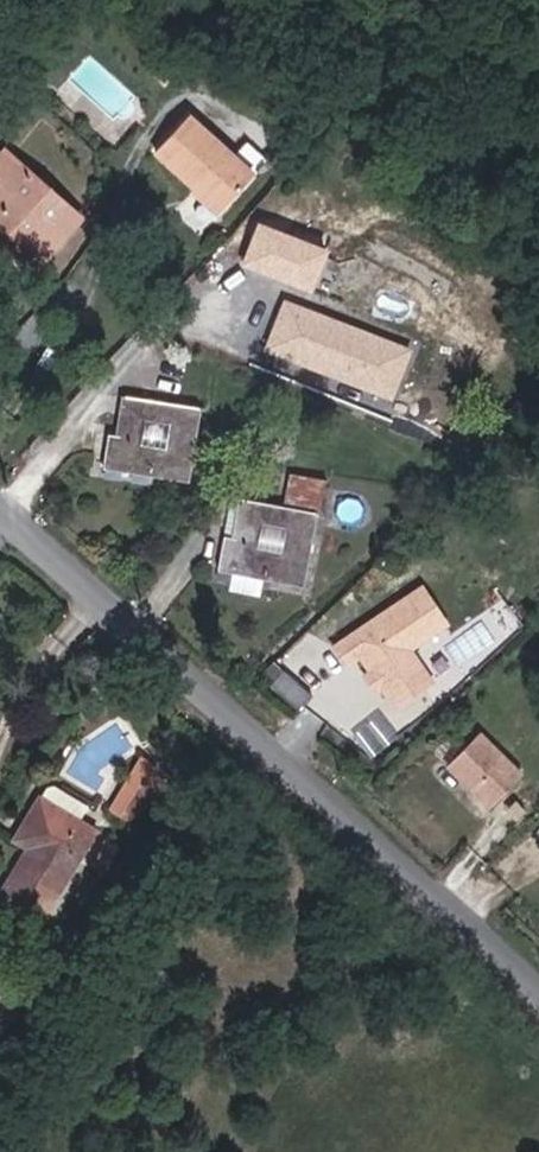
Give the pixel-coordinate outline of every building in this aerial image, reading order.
[(190,100),(158,139),(202,176),(204,174),(228,195),(259,158),(190,100)] [(18,162),(0,148),(0,186),(18,162)] [(84,216),(18,162),(0,186),(0,220),(46,259),(84,216)] [(198,183),(222,203),(228,195),(204,174),(202,176),(198,183)] [(6,245),(15,234),(0,222),(0,241),(6,245)] [(328,250),(254,222),(240,258),(315,286),(328,250)] [(419,347),(284,297),(263,355),(397,405),(419,347)] [(210,405),(138,394),(131,435),(115,433),(110,465),(201,478),(210,405)] [(239,533),(223,532),(219,571),(303,579),(310,507),(328,509),(332,475),(288,470),(285,499),(243,495),(239,533)] [(343,662),(356,654),(371,673),(379,686),(394,705),(422,684),(398,652),(407,644),(439,620),(412,585),(331,644),(343,662)] [(398,652),(422,684),(431,677),(407,644),(398,652)] [(487,805),(519,771),(475,731),(459,748),(472,761),(457,777),(487,805)] [(457,777),(472,761),(459,748),(444,765),(457,777)] [(30,828),(51,838),(39,859),(11,907),(51,931),(109,839),(45,802),(30,828)] [(20,849),(39,859),(51,838),(30,828),(20,849)]
